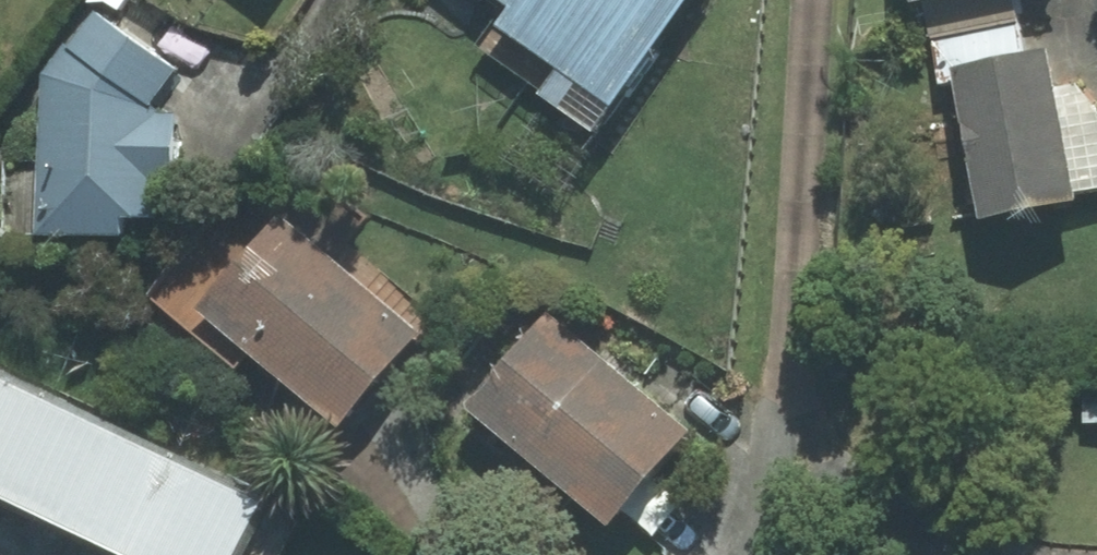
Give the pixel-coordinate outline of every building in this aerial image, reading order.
[(511,14),(500,30),(562,74),(539,108),(598,150),(704,0),(490,0),(511,14)] [(909,13),(981,0),(907,0),(909,13)] [(33,237),(123,243),(125,225),(153,227),(157,178),(178,180),(183,114),(154,113),(186,77),(109,20),(101,20),(45,71),(33,237)] [(1050,62),(952,78),(978,229),(1075,213),(1050,62)] [(224,198),(153,301),(346,434),(417,331),(224,198)] [(543,309),(458,412),(612,538),(697,435),(543,309)] [(93,554),(244,554),(268,505),(0,378),(0,511),(93,554)]
